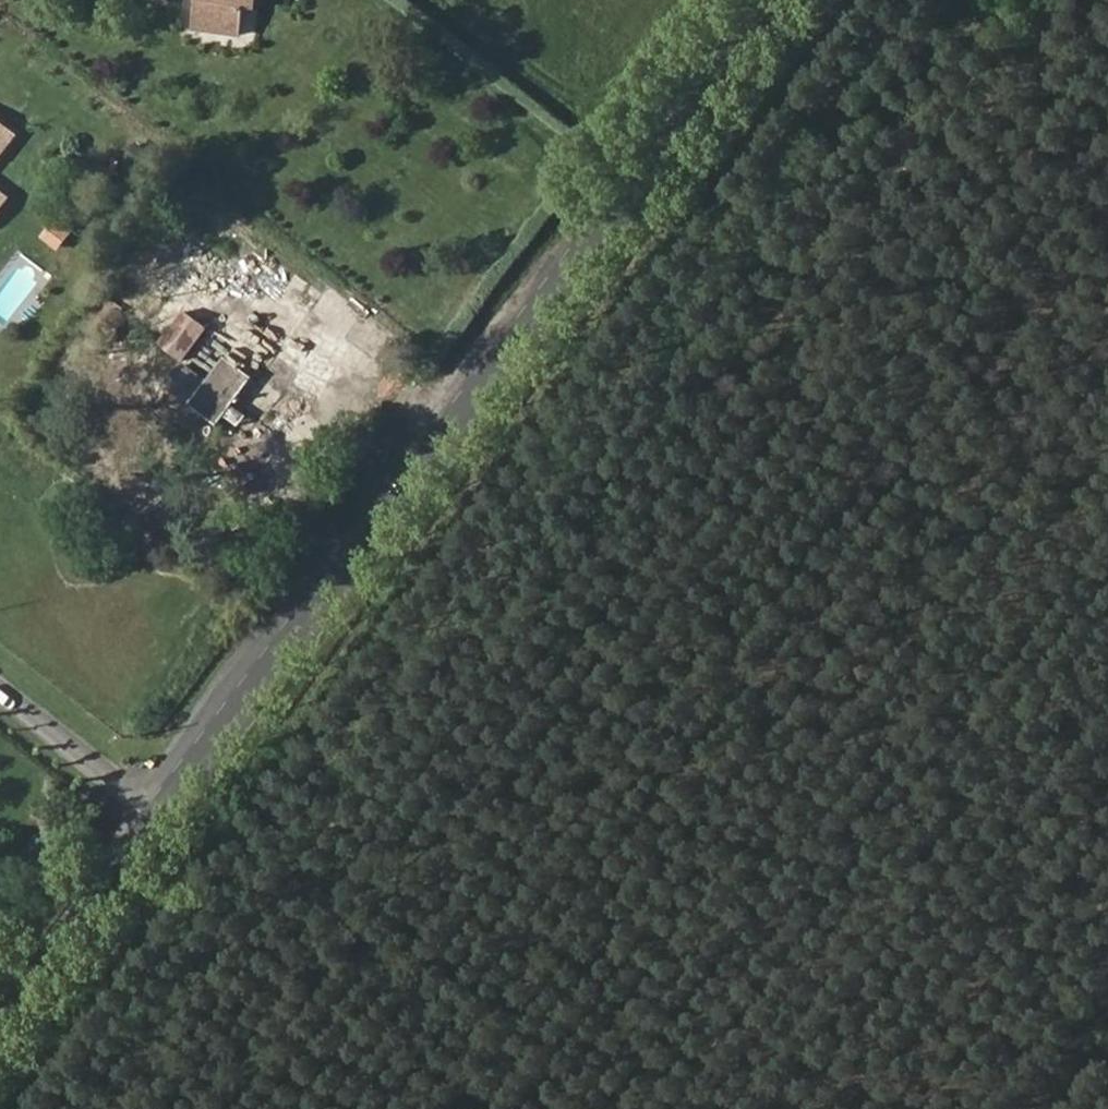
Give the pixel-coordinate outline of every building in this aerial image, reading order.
[(196,20),(211,23),(210,34),(237,39),(240,10),(241,0),(199,0),(196,20)] [(255,11),(257,0),(241,0),(240,10),(255,11)] [(196,20),(194,32),(210,34),(211,23),(196,20)] [(11,133),(0,124),(0,147),(11,133)] [(19,139),(11,133),(0,147),(0,164),(19,139)] [(13,204),(0,193),(0,221),(13,204)] [(79,233),(64,222),(60,228),(74,239),(79,233)] [(65,251),(74,239),(60,228),(51,240),(65,251)] [(181,285),(225,317),(244,290),(199,259),(181,285)] [(44,281),(26,265),(13,280),(8,275),(0,284),(0,325),(3,327),(44,281)] [(295,328),(244,290),(225,317),(276,353),(295,328)] [(141,325),(106,298),(95,313),(130,339),(141,325)] [(211,380),(185,360),(165,387),(219,428),(255,382),(226,360),(211,380)]
